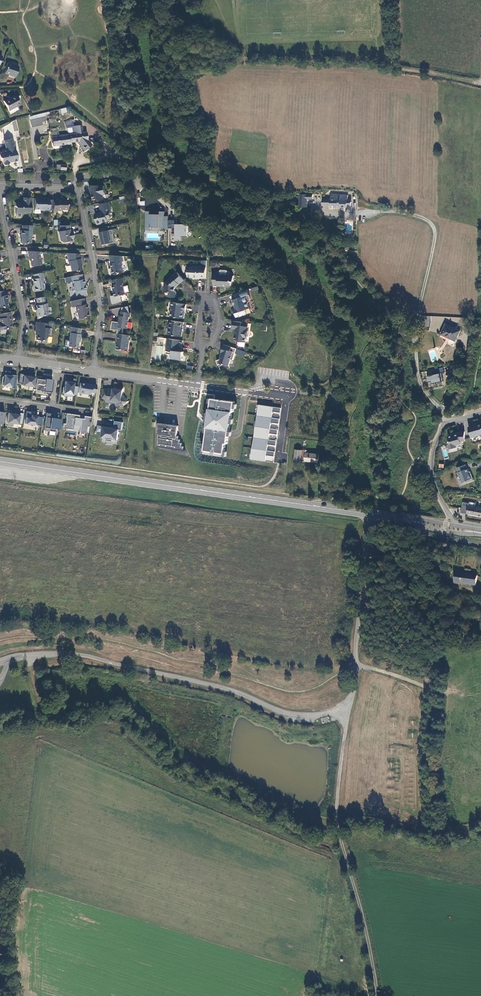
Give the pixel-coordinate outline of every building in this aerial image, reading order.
[(238,47),(229,40),(226,43),(235,51),(238,47)] [(15,77),(18,67),(7,63),(6,68),(4,73),(15,77)] [(3,102),(8,111),(16,106),(20,104),(15,95),(10,98),(3,102)] [(46,121),(45,116),(29,120),(31,127),(42,125),(41,122),(46,121)] [(87,140),(86,132),(82,132),(81,125),(71,126),(72,134),(68,134),(69,143),(76,142),(78,144),(80,144),(85,150),(85,149),(87,150),(90,147),(90,146),(91,145),(87,140)] [(50,132),(51,136),(52,146),(69,144),(69,143),(68,134),(58,136),(57,131),(50,132)] [(17,161),(14,148),(12,139),(4,141),(6,149),(2,150),(1,151),(0,152),(0,158),(1,159),(2,164),(4,165),(7,164),(8,163),(8,162),(17,161)] [(106,194),(104,186),(89,186),(90,192),(91,192),(92,194),(93,195),(94,199),(96,198),(99,200),(104,200),(103,195),(106,194)] [(311,194),(300,194),(300,201),(300,207),(307,207),(307,199),(310,199),(311,194)] [(348,202),(348,199),(348,195),(340,195),(340,199),(331,199),(323,199),(323,205),(331,206),(331,207),(351,207),(351,202),(348,202)] [(26,214),(26,213),(30,213),(30,198),(23,198),(23,203),(19,203),(19,202),(14,202),(14,206),(16,208),(16,214),(26,214)] [(53,210),(53,206),(49,206),(49,200),(49,198),(45,198),(40,198),(34,198),(34,209),(40,209),(41,210),(44,210),(44,211),(49,211),(49,210),(53,210)] [(53,206),(53,210),(53,212),(57,212),(57,211),(61,211),(62,210),(67,210),(67,200),(61,200),(61,199),(57,199),(57,200),(53,200),(53,206)] [(110,212),(111,211),(109,202),(101,204),(103,211),(101,214),(100,213),(95,214),(97,225),(103,223),(102,221),(108,220),(107,218),(111,217),(110,212)] [(151,211),(145,211),(145,231),(151,231),(151,227),(160,227),(160,230),(164,230),(165,216),(165,212),(160,212),(160,214),(151,214),(151,211)] [(177,220),(169,220),(169,230),(169,228),(173,228),(172,236),(182,236),(182,237),(188,237),(188,224),(183,223),(183,224),(177,224),(177,220)] [(30,236),(32,235),(32,225),(21,225),(21,231),(20,230),(20,237),(21,237),(21,243),(30,243),(30,236)] [(68,225),(59,225),(59,229),(59,231),(58,232),(60,241),(61,242),(69,241),(70,239),(70,238),(73,237),(72,232),(69,233),(68,229),(68,225)] [(113,230),(109,230),(106,231),(105,227),(98,229),(100,237),(101,237),(103,245),(111,244),(111,243),(114,242),(113,234),(114,234),(113,230)] [(31,266),(41,264),(38,252),(27,251),(29,258),(29,257),(31,266)] [(78,254),(66,253),(68,265),(69,265),(71,271),(75,270),(76,271),(82,270),(80,263),(81,263),(80,258),(79,258),(78,254)] [(110,255),(111,264),(112,268),(113,274),(115,275),(119,274),(120,273),(123,272),(122,267),(123,266),(122,262),(123,262),(122,256),(110,255)] [(206,278),(207,267),(193,267),(187,267),(187,270),(188,272),(188,277),(192,277),(193,279),(198,279),(199,277),(200,277),(200,278),(206,278)] [(175,291),(175,288),(181,283),(184,280),(178,272),(166,283),(166,286),(164,286),(164,292),(170,293),(170,296),(171,297),(175,298),(176,296),(176,292),(175,291)] [(42,283),(43,281),(41,273),(32,275),(33,279),(32,279),(33,285),(32,287),(33,292),(43,290),(42,283)] [(219,273),(214,273),(213,285),(218,285),(218,286),(224,287),(224,286),(231,286),(231,281),(234,281),(234,276),(219,275),(219,273)] [(70,277),(71,282),(73,281),(74,286),(73,287),(74,291),(75,291),(85,289),(84,283),(83,279),(82,274),(70,277)] [(123,283),(125,283),(124,278),(112,280),(113,285),(114,290),(116,297),(126,295),(123,283)] [(250,299),(250,296),(250,295),(248,289),(236,293),(238,299),(232,300),(234,307),(236,306),(236,309),(234,309),(237,317),(239,316),(239,317),(241,317),(241,316),(243,315),(243,314),(247,313),(246,310),(250,308),(248,302),(250,302),(250,299)] [(0,292),(0,307),(2,307),(4,308),(8,307),(6,300),(8,299),(7,295),(4,296),(4,291),(0,292)] [(47,308),(46,303),(45,304),(43,297),(35,298),(37,305),(35,306),(36,310),(37,312),(36,312),(37,318),(42,317),(42,316),(47,315),(46,309),(47,308)] [(70,301),(71,307),(75,307),(76,313),(76,312),(78,319),(88,317),(89,316),(88,313),(87,312),(85,304),(83,299),(70,301)] [(187,304),(172,302),(171,305),(172,307),(171,317),(184,319),(185,314),(184,313),(185,311),(186,311),(187,304)] [(0,314),(0,318),(0,323),(0,324),(0,330),(5,329),(6,329),(10,329),(10,324),(11,324),(10,321),(11,320),(10,317),(11,316),(10,312),(0,314)] [(120,320),(119,327),(128,329),(129,317),(130,317),(131,313),(121,312),(121,316),(120,315),(119,320),(120,320)] [(184,322),(171,321),(171,324),(169,324),(168,334),(169,334),(169,335),(182,337),(182,332),(182,329),(183,329),(184,322)] [(241,326),(242,322),(234,321),(233,329),(236,329),(237,329),(236,332),(235,340),(240,341),(240,342),(246,342),(247,337),(248,337),(249,331),(248,331),(248,327),(241,326)] [(48,328),(47,328),(48,324),(35,322),(35,327),(35,332),(37,332),(36,334),(36,340),(42,341),(47,337),(48,328)] [(441,334),(451,338),(456,341),(460,331),(446,324),(441,334)] [(80,334),(70,333),(68,346),(77,348),(78,342),(78,338),(80,338),(80,334)] [(130,340),(129,340),(130,335),(118,334),(117,341),(119,341),(118,344),(117,349),(122,350),(122,349),(128,350),(130,340)] [(183,341),(164,338),(163,345),(167,346),(166,354),(173,355),(172,358),(183,360),(184,352),(180,351),(180,348),(182,348),(183,341)] [(221,356),(221,359),(217,361),(219,367),(224,365),(229,366),(231,360),(233,360),(235,353),(233,352),(234,348),(224,345),(220,356),(221,356)] [(429,375),(426,376),(428,382),(431,381),(432,384),(437,382),(437,384),(442,383),(442,381),(443,381),(442,373),(444,373),(443,367),(428,371),(429,375)] [(14,388),(16,376),(12,375),(12,376),(4,375),(4,378),(2,378),(0,385),(10,387),(10,388),(14,388)] [(33,387),(35,376),(30,375),(30,377),(23,376),(22,385),(33,387)] [(50,392),(52,379),(44,378),(44,380),(41,379),(41,378),(37,377),(35,390),(43,391),(42,393),(46,394),(47,391),(50,392)] [(77,391),(77,387),(73,386),(73,383),(65,381),(64,387),(62,387),(62,389),(63,389),(63,392),(72,393),(72,391),(77,391)] [(95,393),(96,385),(87,383),(87,384),(80,383),(78,393),(90,395),(90,393),(95,393)] [(118,388),(118,389),(113,388),(113,389),(108,389),(107,401),(112,402),(112,400),(120,401),(123,405),(128,401),(123,395),(124,388),(118,388)] [(210,398),(202,454),(226,457),(227,452),(225,452),(226,443),(228,443),(235,402),(210,398)] [(257,405),(256,416),(280,419),(281,408),(257,405)] [(7,423),(18,424),(19,413),(15,412),(15,414),(8,413),(7,423)] [(25,424),(40,426),(42,417),(37,417),(37,416),(30,415),(31,412),(26,412),(25,424)] [(59,430),(61,419),(53,418),(54,414),(46,413),(44,427),(49,428),(49,431),(54,432),(55,429),(59,430)] [(80,415),(67,413),(66,417),(68,417),(67,424),(64,423),(63,428),(73,430),(74,425),(81,426),(80,431),(87,432),(88,426),(90,426),(91,417),(85,416),(85,419),(79,418),(80,415)] [(256,416),(254,427),(278,430),(280,419),(256,416)] [(122,422),(114,421),(113,428),(118,429),(121,430),(122,422)] [(179,426),(159,423),(158,447),(186,451),(186,450),(183,450),(184,447),(182,446),(182,443),(180,443),(180,440),(178,440),(179,436),(177,436),(179,426)] [(480,434),(480,424),(469,427),(471,437),(480,435),(480,434)] [(113,428),(102,427),(101,432),(100,438),(106,439),(112,440),(117,440),(118,429),(113,428)] [(254,427),(253,438),(277,441),(278,430),(254,427)] [(453,435),(449,436),(449,437),(450,443),(448,443),(450,449),(457,447),(456,445),(461,444),(461,441),(462,441),(465,441),(465,431),(460,431),(458,432),(459,434),(453,435)] [(253,438),(251,449),(275,452),(277,441),(253,438)] [(251,449),(250,459),(273,462),(275,452),(251,449)] [(319,454),(306,453),(305,461),(319,463),(319,454)] [(470,475),(469,472),(468,469),(467,469),(466,464),(457,468),(458,472),(459,477),(461,476),(463,482),(467,481),(468,482),(474,480),(472,474),(470,475)] [(462,504),(461,511),(480,515),(480,508),(462,504)] [(477,575),(456,572),(455,583),(476,585),(477,575)] [(469,633),(459,630),(458,637),(467,640),(469,633)]
